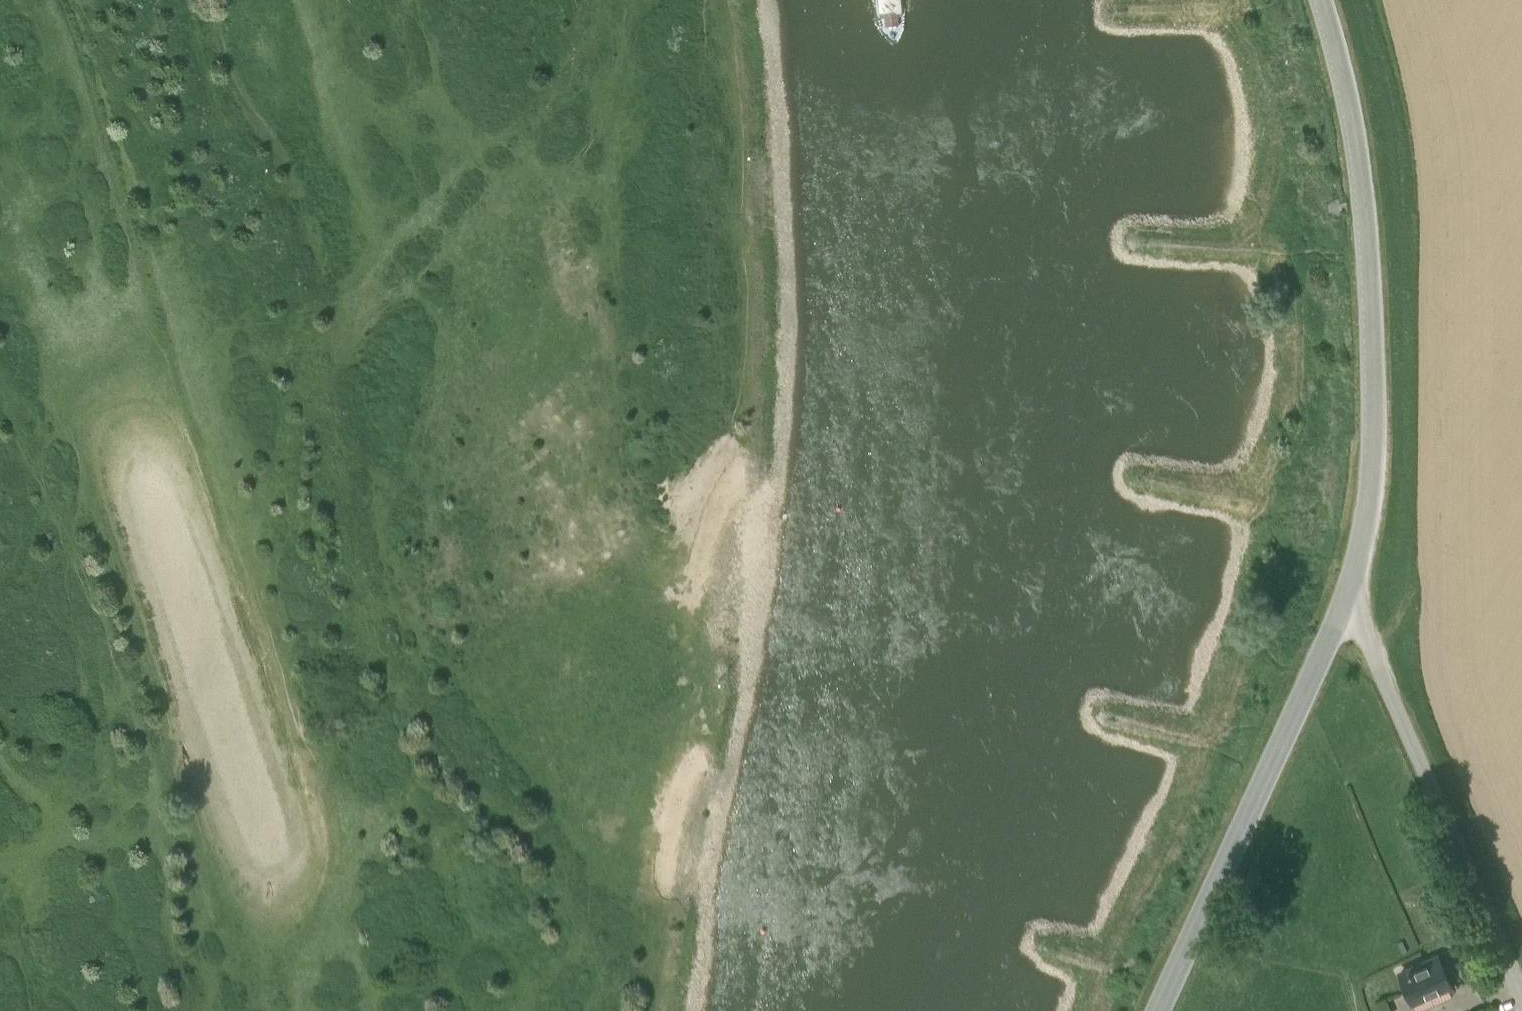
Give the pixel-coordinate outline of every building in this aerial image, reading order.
[(1451,987),(1438,956),(1399,973),(1412,1004),(1451,987)]
